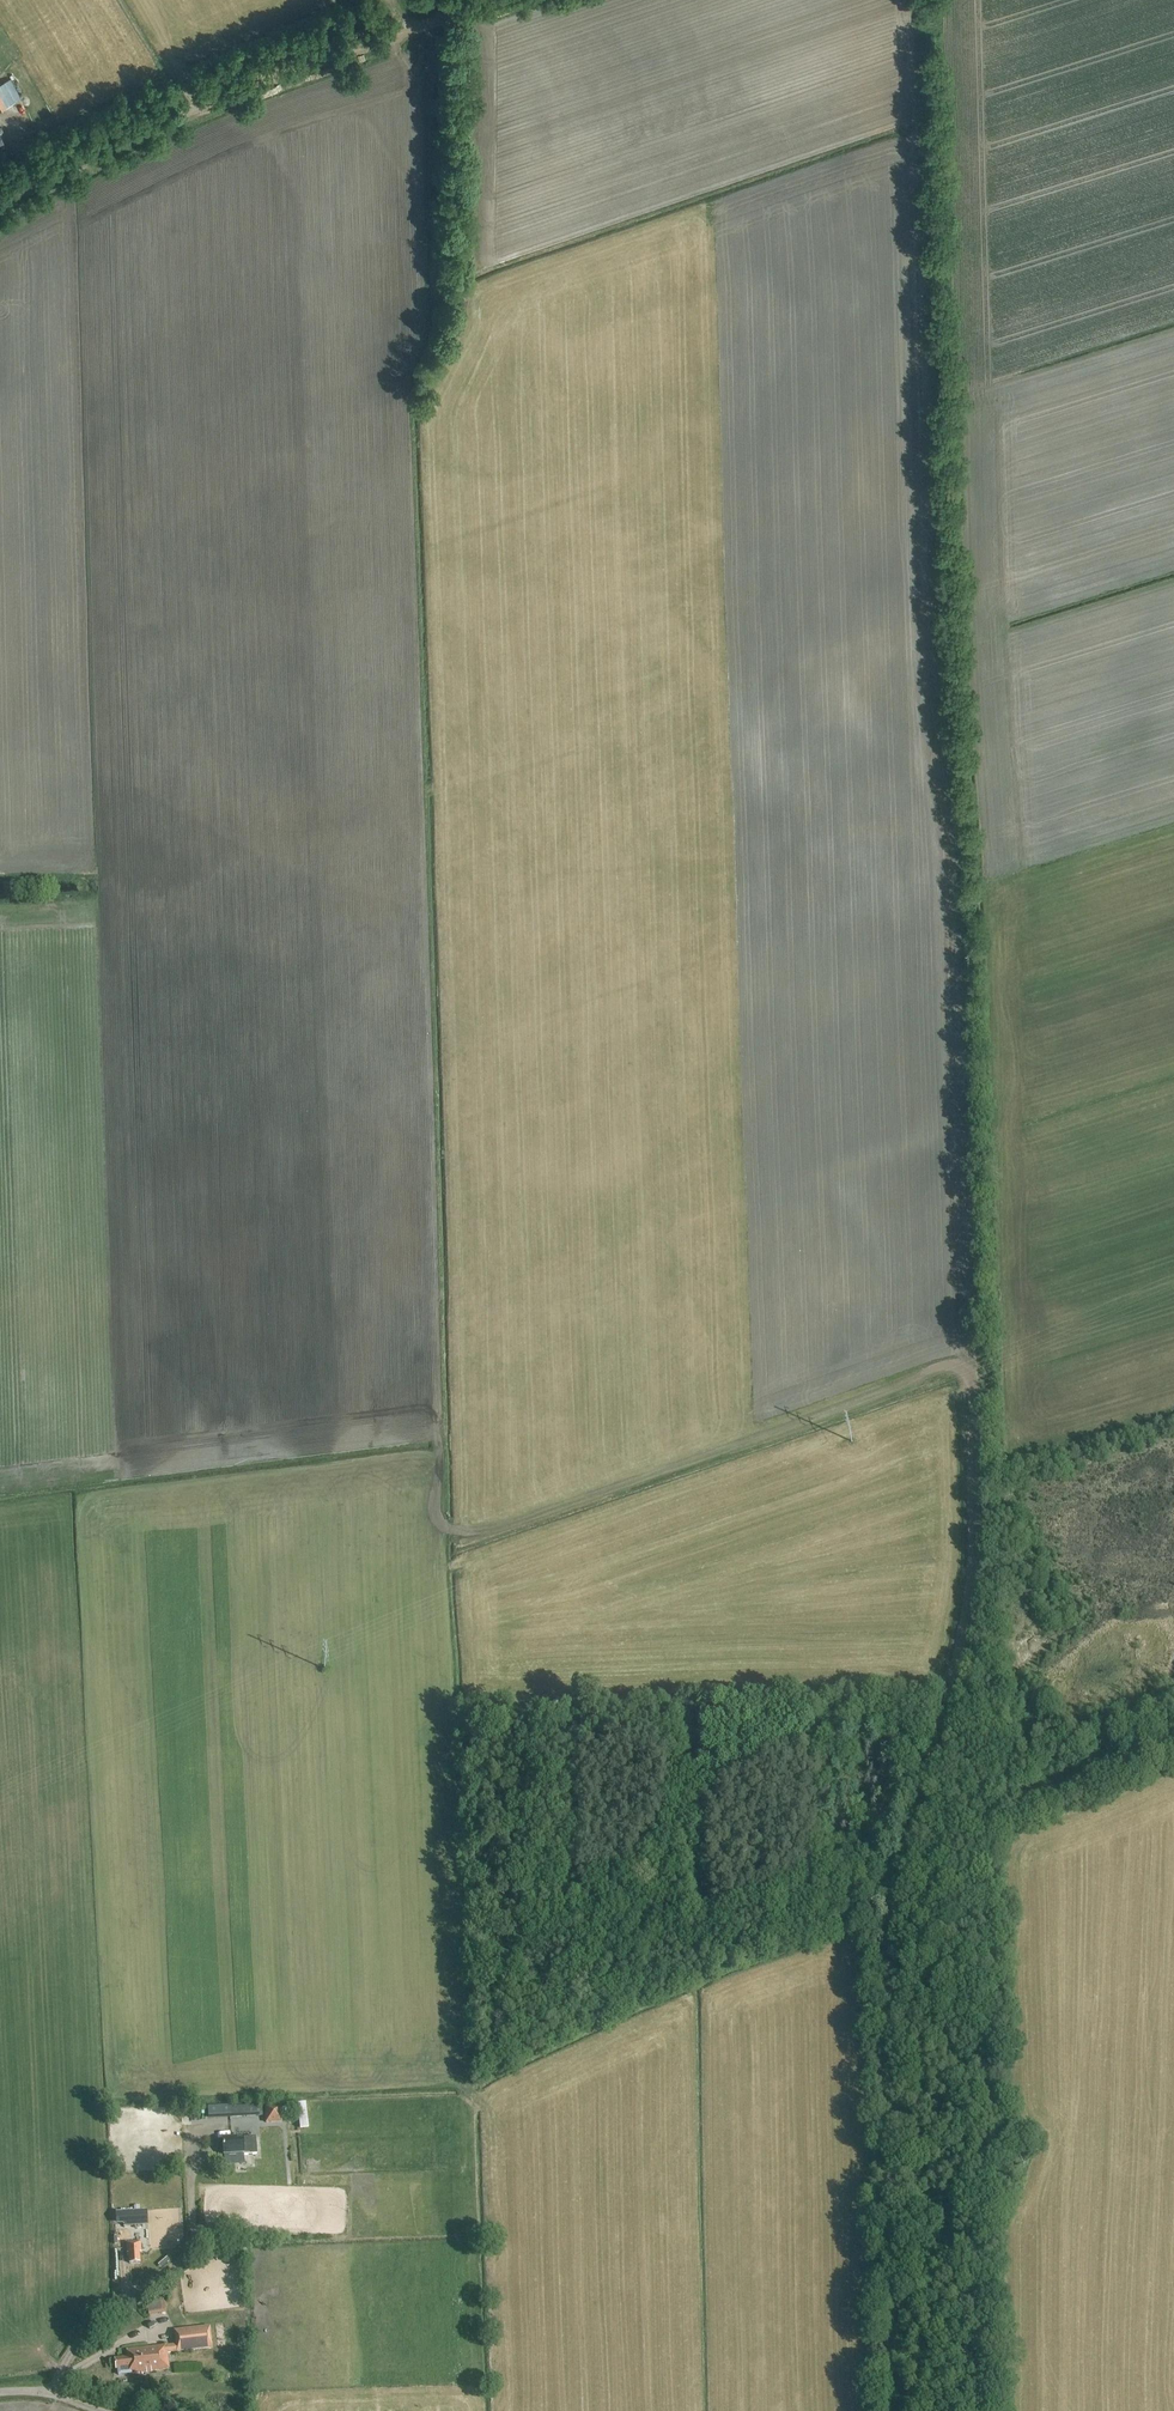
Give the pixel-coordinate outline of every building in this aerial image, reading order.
[(5,64),(11,60),(4,50),(0,53),(0,57),(5,64)] [(234,2115),(234,2103),(210,2104),(211,2117),(234,2115)] [(265,2123),(282,2122),(281,2106),(264,2107),(265,2123)] [(222,2139),(224,2168),(245,2166),(244,2153),(243,2148),(253,2147),(261,2147),(260,2138),(252,2138),(243,2138),(222,2139)] [(142,2211),(116,2213),(117,2223),(123,2223),(124,2227),(143,2225),(142,2211)] [(139,2253),(141,2253),(141,2242),(127,2243),(127,2254),(129,2253),(129,2263),(140,2263),(139,2253)] [(150,2302),(151,2313),(169,2311),(168,2299),(150,2302)] [(127,2356),(114,2357),(115,2368),(118,2368),(119,2375),(169,2370),(168,2369),(167,2353),(208,2349),(206,2331),(174,2335),(175,2344),(126,2349),(127,2356)]
